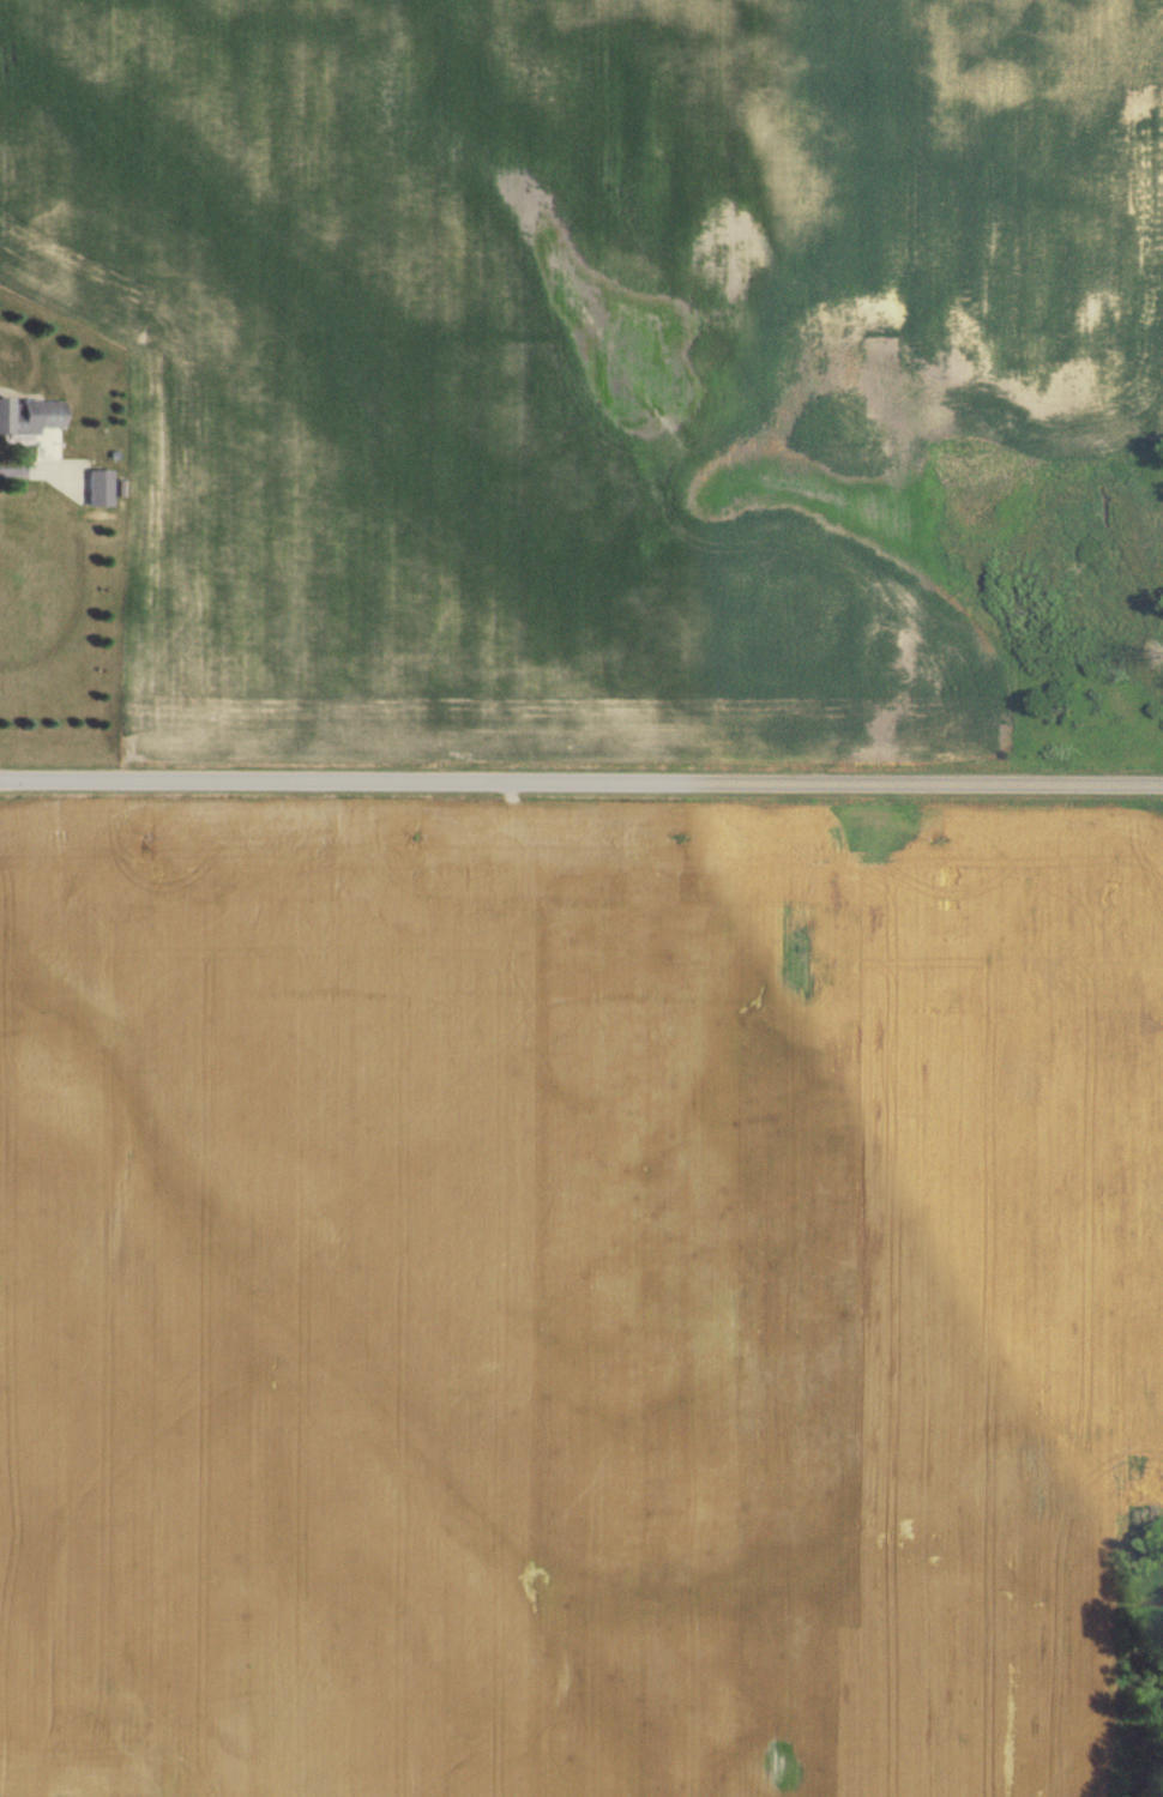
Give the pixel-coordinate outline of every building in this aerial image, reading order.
[(3,432),(3,424),(15,425),(14,429),(64,429),(64,399),(0,398),(0,432),(3,432)] [(108,469),(83,469),(84,504),(108,504),(108,469)]
